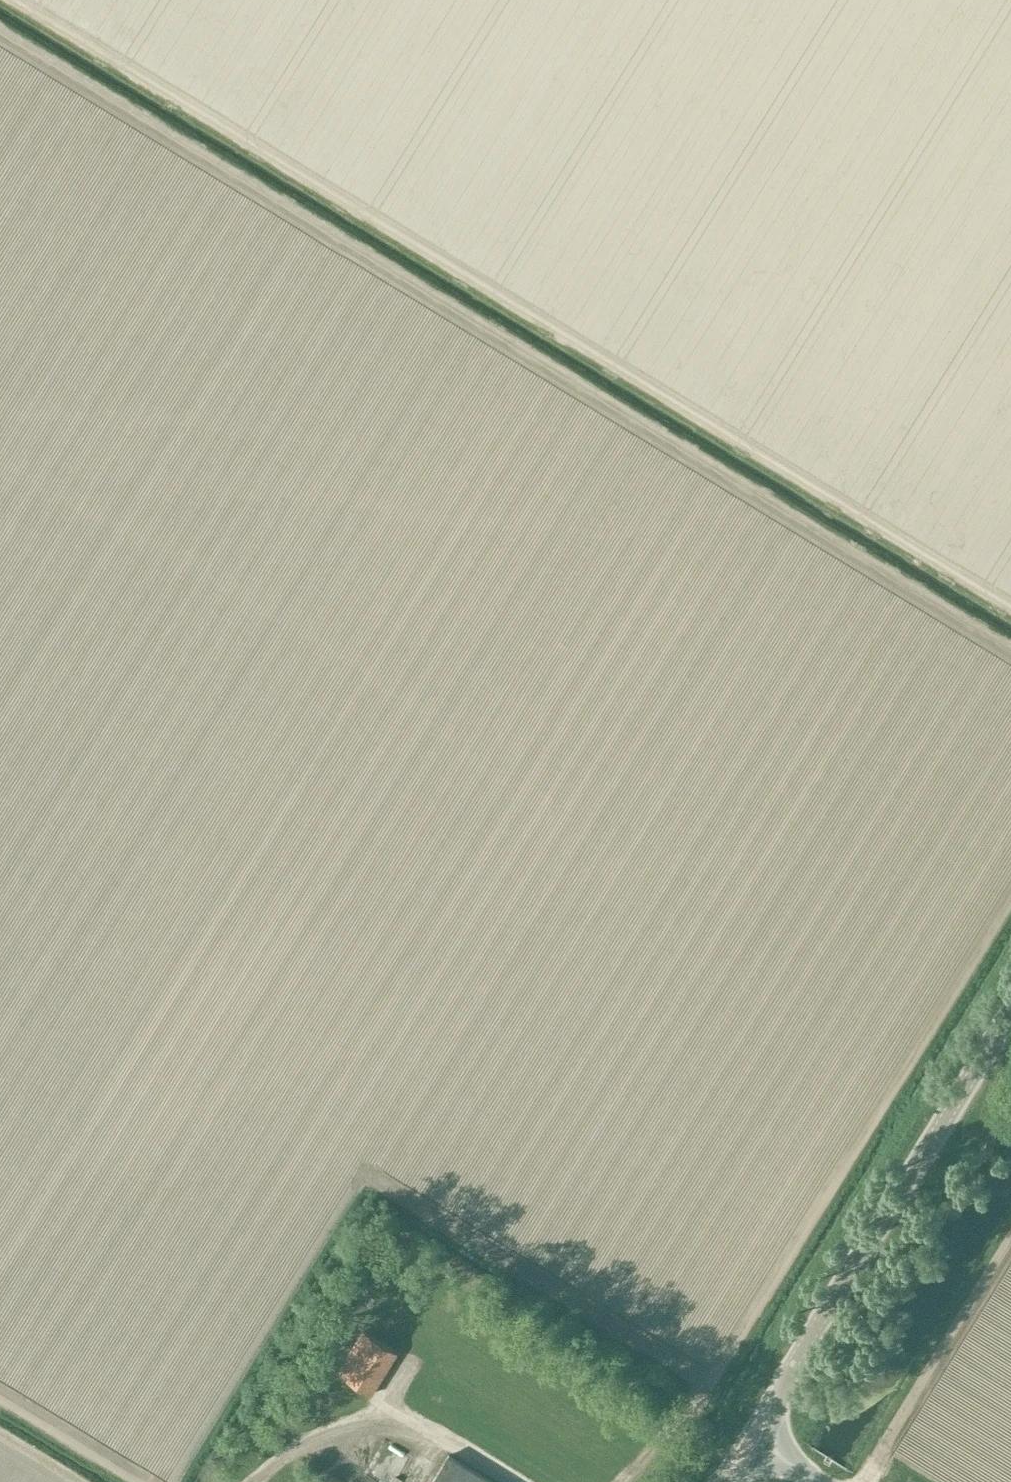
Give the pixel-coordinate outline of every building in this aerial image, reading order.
[(371,1394),(397,1352),(361,1330),(336,1372),(371,1394)] [(406,1459),(380,1443),(360,1475),(371,1481),(391,1481),(406,1459)] [(449,1454),(432,1481),(493,1481),(449,1454)]
